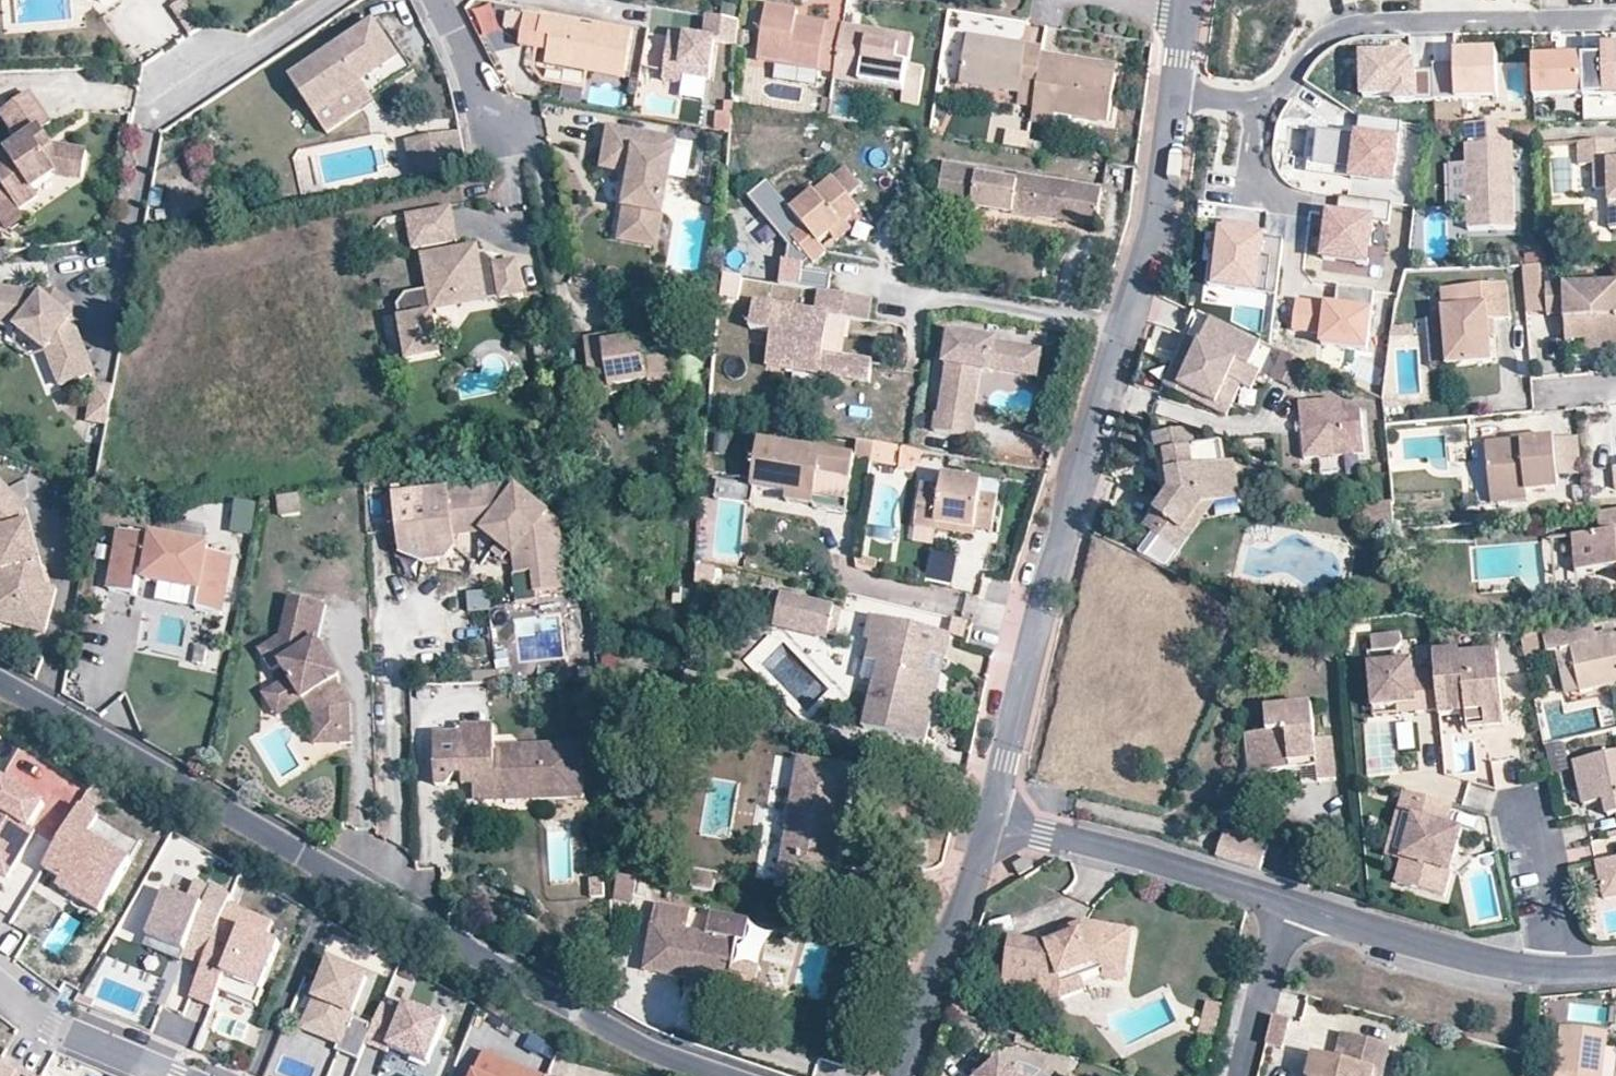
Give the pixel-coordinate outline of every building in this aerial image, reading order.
[(835,74),(843,28),(826,25),(825,33),(795,27),(797,20),(798,13),(767,8),(758,62),(835,74)] [(623,79),(631,33),(593,26),(592,30),(523,17),(519,37),(538,41),(538,38),(549,40),(545,64),(623,79)] [(738,46),(740,23),(706,17),(702,39),(667,33),(659,78),(676,81),(678,74),(706,79),(712,41),(738,46)] [(825,33),(826,25),(797,20),(795,27),(825,33)] [(376,22),(372,26),(398,63),(402,60),(376,22)] [(348,97),(353,105),(364,97),(358,89),(398,63),(372,26),(288,82),(313,120),(348,97)] [(860,31),(843,28),(835,74),(834,80),(904,92),(902,102),(919,106),(925,70),(908,67),(913,40),(884,35),(883,41),(860,37),(860,31)] [(884,35),(860,31),(860,37),(883,41),(884,35)] [(1017,106),(1035,109),(1042,57),(1043,51),(969,37),(960,84),(1018,94),(1017,106)] [(1583,59),(1585,96),(1585,99),(1615,98),(1615,50),(1605,50),(1605,58),(1583,59)] [(1434,66),(1435,100),(1499,98),(1497,53),(1477,54),(1456,55),(1456,65),(1434,66)] [(1035,109),(1032,123),(1053,127),(1055,114),(1108,123),(1116,79),(1063,70),(1065,61),(1042,57),(1035,109)] [(1560,60),(1534,61),(1535,97),(1585,96),(1583,59),(1560,60)] [(364,97),(367,102),(410,73),(402,60),(398,63),(358,89),(364,97)] [(1414,99),(1414,60),(1371,60),(1371,99),(1414,99)] [(1063,70),(1116,79),(1118,69),(1065,61),(1063,70)] [(38,132),(48,125),(25,95),(0,113),(0,122),(18,145),(0,157),(0,189),(17,212),(37,199),(32,191),(52,177),(78,182),(84,155),(50,148),(40,154),(30,139),(38,132)] [(348,97),(313,120),(325,136),(359,113),(353,105),(348,97)] [(364,97),(353,105),(359,113),(369,106),(367,102),(364,97)] [(820,113),(828,114),(831,101),(822,99),(820,113)] [(730,135),(733,105),(725,103),(723,114),(716,114),(714,132),(730,135)] [(1398,186),(1405,124),(1360,119),(1360,128),(1358,138),(1317,134),(1314,168),(1355,173),(1354,181),(1398,186)] [(905,121),(903,132),(914,134),(916,123),(905,121)] [(1514,163),(1513,125),(1465,126),(1466,165),(1467,208),(1467,231),(1515,230),(1514,178),(1506,178),(1506,163),(1514,163)] [(620,223),(657,229),(673,142),(606,130),(599,169),(629,174),(620,223)] [(50,148),(38,132),(30,139),(40,154),(50,148)] [(464,172),(456,133),(436,137),(445,176),(464,172)] [(445,176),(436,137),(403,145),(412,182),(445,176)] [(1613,143),(1579,143),(1580,167),(1593,167),(1594,193),(1607,193),(1607,232),(1615,232),(1615,166),(1613,166),(1613,143)] [(1514,178),(1514,163),(1506,163),(1506,178),(1514,178)] [(1467,208),(1466,165),(1450,165),(1451,208),(1467,208)] [(938,203),(1055,221),(1056,206),(1100,213),(1103,192),(1019,179),(1018,184),(977,178),(978,172),(945,166),(938,203)] [(846,169),(833,179),(849,199),(862,188),(846,169)] [(820,244),(829,236),(845,222),(859,211),(849,199),(833,179),(793,212),(792,212),(799,221),(786,231),(810,261),(813,265),(827,254),(820,244)] [(799,221),(792,212),(793,212),(768,181),(747,198),(789,250),(784,286),(819,291),(828,293),(831,276),(802,271),(803,266),(810,261),(786,231),(799,221)] [(1056,206),(1055,221),(1098,228),(1100,213),(1056,206)] [(449,207),(405,215),(413,252),(457,243),(449,207)] [(1376,219),(1326,215),(1323,262),(1373,265),(1376,219)] [(845,222),(829,236),(837,244),(853,231),(845,222)] [(653,248),(657,229),(620,223),(616,241),(653,248)] [(1279,298),(1285,243),(1261,240),(1244,238),(1245,230),(1236,229),(1225,228),(1221,265),(1214,264),(1211,290),(1279,298)] [(1262,232),(1245,230),(1244,238),(1261,240),(1262,232)] [(827,254),(837,244),(829,236),(820,244),(827,254)] [(1517,263),(1541,264),(1541,244),(1518,243),(1517,263)] [(501,290),(504,300),(522,297),(516,264),(480,270),(477,250),(423,259),(429,292),(407,295),(399,305),(408,353),(439,347),(434,313),(432,303),(501,290)] [(736,278),(719,275),(717,294),(734,296),(736,278)] [(1444,320),(1448,369),(1493,365),(1490,339),(1488,323),(1495,322),(1511,321),(1507,285),(1442,291),(1444,320)] [(1548,317),(1566,316),(1566,341),(1586,340),(1596,340),(1596,351),(1615,350),(1615,287),(1547,289),(1548,317)] [(1369,352),(1377,293),(1340,288),(1338,309),(1323,307),(1322,319),(1320,335),(1350,339),(1348,349),(1369,352)] [(1524,290),(1526,318),(1548,317),(1547,289),(1524,290)] [(0,290),(0,327),(16,330),(45,351),(59,387),(93,374),(73,321),(42,297),(0,290)] [(434,313),(504,300),(501,290),(432,303),(434,313)] [(828,293),(819,291),(815,314),(754,305),(750,331),(770,335),(766,364),(842,376),(845,357),(823,353),(829,316),(867,322),(870,300),(828,293)] [(58,297),(42,297),(73,321),(69,305),(58,297)] [(1263,345),(1199,316),(1188,341),(1201,348),(1179,397),(1229,420),(1243,388),(1254,393),(1261,375),(1252,370),(1263,345)] [(1428,369),(1448,369),(1444,320),(1424,320),(1428,369)] [(1488,323),(1490,339),(1497,339),(1495,322),(1488,323)] [(1413,341),(1412,329),(1399,330),(1400,342),(1413,341)] [(630,335),(602,339),(603,347),(631,343),(630,335)] [(1025,373),(1028,352),(997,347),(997,343),(950,335),(946,367),(948,367),(941,414),(937,413),(934,432),(975,439),(977,425),(975,425),(979,396),(971,395),(974,370),(983,371),(993,372),(993,369),(1025,373)] [(603,347),(602,339),(585,342),(594,398),(614,396),(613,389),(651,382),(653,396),(677,393),(671,357),(647,362),(644,341),(631,343),(603,347)] [(1596,340),(1586,340),(1587,351),(1596,351),(1596,340)] [(1179,397),(1201,348),(1188,341),(1166,391),(1179,397)] [(439,347),(408,353),(409,361),(442,355),(439,347)] [(1042,354),(1028,352),(1025,373),(1040,376),(1042,354)] [(845,357),(842,376),(855,378),(857,359),(845,357)] [(857,359),(855,378),(873,381),(875,362),(857,359)] [(971,395),(979,396),(983,371),(974,370),(971,395)] [(112,388),(94,385),(87,423),(105,426),(112,388)] [(1366,457),(1363,417),(1336,403),(1300,406),(1305,462),(1366,457)] [(1204,504),(1218,502),(1239,499),(1234,464),(1225,465),(1221,445),(1195,449),(1192,433),(1155,439),(1160,476),(1168,474),(1170,493),(1163,501),(1155,512),(1185,533),(1204,504)] [(1583,475),(1580,437),(1554,439),(1558,476),(1583,475)] [(1486,446),(1490,495),(1526,493),(1559,490),(1558,476),(1554,439),(1486,446)] [(853,462),(854,459),(759,443),(752,490),(756,491),(786,495),(815,499),(815,507),(847,512),(853,462)] [(874,445),(858,443),(854,459),(853,462),(871,464),(874,445)] [(903,450),(874,445),(871,464),(900,470),(903,450)] [(1168,474),(1160,476),(1163,501),(1170,493),(1168,474)] [(937,523),(977,532),(993,534),(999,500),(981,498),(983,485),(944,478),(942,491),(921,487),(915,527),(936,531),(937,523)] [(1,484),(0,486),(0,545),(3,554),(9,574),(0,606),(0,621),(49,635),(62,591),(56,589),(53,588),(48,587),(41,565),(47,563),(30,511),(1,484)] [(756,491),(752,490),(718,484),(715,501),(719,502),(744,506),(753,507),(756,491)] [(512,488),(481,491),(485,533),(499,544),(510,552),(515,557),(518,575),(535,574),(538,595),(567,591),(558,523),(512,488)] [(485,533),(481,491),(448,495),(447,490),(391,497),(398,554),(421,563),(442,560),(454,549),(453,535),(485,533)] [(1526,493),(1490,495),(1492,506),(1528,504),(1526,493)] [(279,515),(301,513),(300,494),(278,495),(279,515)] [(785,503),(815,507),(815,499),(786,495),(785,503)] [(230,533),(251,535),(255,500),(234,498),(230,533)] [(1180,556),(1218,502),(1204,504),(1185,533),(1155,512),(1143,529),(1180,556)] [(1601,515),(1602,535),(1575,538),(1578,574),(1615,570),(1615,514),(1601,515)] [(976,539),(977,532),(937,523),(936,531),(976,539)] [(222,614),(233,556),(209,551),(210,547),(120,530),(109,590),(135,595),(139,579),(140,573),(146,574),(145,580),(161,583),(202,591),(198,609),(222,614)] [(1170,570),(1180,556),(1148,532),(1132,553),(1170,570)] [(504,562),(510,552),(499,544),(492,553),(504,562)] [(954,587),(961,559),(935,553),(928,581),(954,587)] [(3,554),(0,555),(0,606),(9,574),(3,554)] [(855,568),(874,573),(877,561),(857,556),(855,568)] [(56,589),(47,563),(41,565),(48,587),(53,588),(56,589)] [(538,595),(535,574),(518,575),(515,575),(518,603),(538,601),(538,595)] [(198,609),(202,591),(161,583),(157,601),(198,609)] [(487,589),(466,591),(468,612),(489,610),(487,589)] [(774,623),(828,637),(835,609),(782,595),(779,607),(766,604),(764,616),(775,618),(774,623)] [(284,712),(290,709),(301,702),(311,718),(311,721),(326,720),(327,731),(341,731),(341,746),(352,746),(351,707),(339,688),(335,688),(334,674),(338,672),(317,640),(325,605),(289,597),(280,637),(259,649),(261,654),(271,672),(281,666),(288,679),(270,689),(284,712)] [(877,665),(872,684),(862,727),(924,743),(936,695),(922,692),(936,634),(873,618),(866,641),(872,642),(867,663),(877,665)] [(1542,631),(1547,655),(1555,653),(1572,649),(1581,694),(1615,687),(1615,637),(1598,641),(1596,633),(1593,620),(1542,631)] [(827,642),(828,637),(774,623),(773,629),(827,642)] [(1614,630),(1596,633),(1598,641),(1615,637),(1614,630)] [(936,695),(948,637),(936,634),(922,692),(936,695)] [(1393,657),(1402,649),(1401,638),(1370,641),(1372,658),(1369,658),(1370,669),(1395,667),(1393,657)] [(205,663),(208,646),(198,644),(194,661),(205,663)] [(1572,649),(1555,653),(1566,697),(1581,694),(1572,649)] [(274,717),(284,712),(270,689),(271,672),(261,654),(261,694),(274,717)] [(1460,655),(1434,658),(1436,673),(1439,709),(1465,708),(1466,714),(1502,710),(1497,655),(1460,659),(1460,655)] [(863,681),(872,684),(877,665),(867,663),(863,681)] [(1418,716),(1439,714),(1439,709),(1436,673),(1414,675),(1412,665),(1395,667),(1370,669),(1374,712),(1397,710),(1417,709),(1418,716)] [(338,672),(334,674),(335,688),(339,688),(343,678),(338,672)] [(312,747),(341,746),(341,731),(327,731),(326,720),(311,721),(311,718),(301,702),(290,709),(312,747)] [(1269,734),(1250,734),(1254,773),(1289,770),(1289,765),(1316,762),(1317,768),(1318,780),(1336,779),(1332,739),(1314,741),(1311,707),(1267,710),(1269,734)] [(1439,714),(1440,722),(1458,720),(1467,719),(1466,714),(1465,708),(1439,709),(1439,714)] [(1417,709),(1397,710),(1398,718),(1418,716),(1417,709)] [(1505,729),(1502,710),(1466,714),(1467,719),(1468,732),(1505,729)] [(1467,719),(1458,720),(1460,733),(1468,732),(1467,719)] [(486,803),(497,803),(504,794),(506,794),(504,768),(498,768),(497,750),(497,730),(464,731),(464,739),(436,740),(436,787),(449,787),(461,775),(470,775),(476,782),(477,794),(486,803)] [(1254,773),(1250,734),(1245,734),(1248,774),(1254,773)] [(528,794),(534,802),(573,801),(573,770),(583,769),(583,748),(526,749),(527,763),(509,763),(510,768),(504,768),(506,794),(528,794)] [(526,749),(502,750),(504,768),(510,768),(509,763),(527,763),(526,749)] [(1576,763),(1584,805),(1597,802),(1596,796),(1608,794),(1610,799),(1607,800),(1610,816),(1615,815),(1615,754),(1576,763)] [(831,890),(852,770),(801,761),(779,881),(831,890)] [(1289,770),(1317,768),(1316,762),(1289,765),(1289,770)] [(573,770),(573,801),(583,802),(583,769),(573,770)] [(35,828),(30,825),(45,802),(3,776),(0,781),(0,870),(7,874),(35,828)] [(1451,806),(1404,792),(1398,815),(1414,819),(1402,859),(1395,884),(1441,897),(1449,870),(1443,868),(1448,850),(1454,852),(1460,832),(1445,827),(1451,806)] [(497,803),(506,803),(506,794),(504,794),(497,803)] [(506,794),(506,803),(534,802),(528,794),(506,794)] [(1597,802),(1607,800),(1610,799),(1608,794),(1596,796),(1597,802)] [(102,909),(134,858),(93,832),(103,816),(84,804),(46,864),(65,876),(60,883),(102,909)] [(1414,819),(1398,815),(1386,855),(1402,859),(1414,819)] [(134,858),(145,841),(103,816),(93,832),(134,858)] [(1252,848),(1254,842),(1223,833),(1221,840),(1252,848)] [(1216,859),(1258,871),(1260,872),(1267,846),(1254,842),(1252,848),(1221,840),(1216,859)] [(1449,870),(1454,852),(1448,850),(1443,868),(1449,870)] [(1019,876),(1034,868),(1028,857),(1013,864),(1019,876)] [(1599,863),(1603,884),(1615,882),(1615,860),(1599,863)] [(694,870),(691,888),(714,892),(717,875),(694,870)] [(617,874),(613,899),(632,902),(637,877),(617,874)] [(1615,896),(1615,882),(1603,884),(1605,898),(1615,896)] [(187,901),(165,892),(147,937),(169,947),(166,952),(182,958),(201,966),(225,911),(228,903),(230,897),(195,883),(187,901)] [(244,919),(247,911),(228,903),(225,911),(244,919)] [(729,988),(733,965),(738,942),(713,937),(689,933),(691,913),(657,906),(647,973),(690,979),(692,970),(704,973),(702,983),(729,988)] [(278,942),(265,937),(272,921),(247,911),(244,919),(225,911),(201,966),(191,991),(212,1000),(217,989),(255,1005),(261,989),(259,988),(278,942)] [(1014,934),(1006,978),(1042,984),(1041,992),(1066,995),(1067,978),(1065,973),(1094,957),(1106,958),(1105,968),(1127,970),(1135,921),(1083,914),(1082,925),(1066,933),(1053,940),(1014,934)] [(1061,925),(1066,933),(1082,925),(1083,914),(1061,925)] [(753,945),(756,926),(716,918),(713,937),(738,942),(753,945)] [(169,947),(147,937),(143,947),(181,962),(182,958),(166,952),(169,947)] [(1067,978),(1066,995),(1090,982),(1088,977),(1105,968),(1106,958),(1094,957),(1065,973),(1067,978)] [(366,1040),(373,1022),(350,1013),(366,974),(330,959),(303,1024),(326,1033),(328,1028),(340,1033),(338,1038),(335,1046),(359,1056),(366,1040)] [(749,968),(733,965),(729,988),(728,995),(763,1001),(749,968)] [(692,970),(690,979),(687,991),(702,983),(704,973),(692,970)] [(1042,984),(1006,978),(1005,987),(1041,992),(1042,984)] [(428,1060),(447,1014),(406,997),(403,1006),(383,998),(373,1022),(366,1040),(387,1049),(389,1044),(428,1060)] [(1217,1026),(1222,1006),(1208,1004),(1202,1022),(1217,1026)] [(1288,1024),(1273,1020),(1265,1048),(1282,1053),(1288,1024)] [(1214,1037),(1217,1026),(1202,1022),(1199,1033),(1214,1037)] [(1603,1062),(1608,1033),(1561,1027),(1556,1075),(1601,1075),(1603,1062)] [(340,1033),(328,1028),(326,1033),(338,1038),(340,1033)] [(1383,1046),(1344,1037),(1338,1062),(1315,1056),(1312,1069),(1318,1070),(1316,1075),(1386,1075),(1377,1072),(1383,1046)] [(1393,1049),(1383,1046),(1377,1072),(1386,1075),(1393,1049)] [(484,1052),(474,1075),(541,1075),(484,1052)] [(1042,1071),(1028,1066),(1024,1071),(1014,1059),(993,1075),(1050,1075),(1042,1071)] [(20,1074),(0,1062),(0,1075),(19,1075),(20,1074)] [(1610,1063),(1603,1062),(1601,1075),(1609,1075),(1610,1063)]
